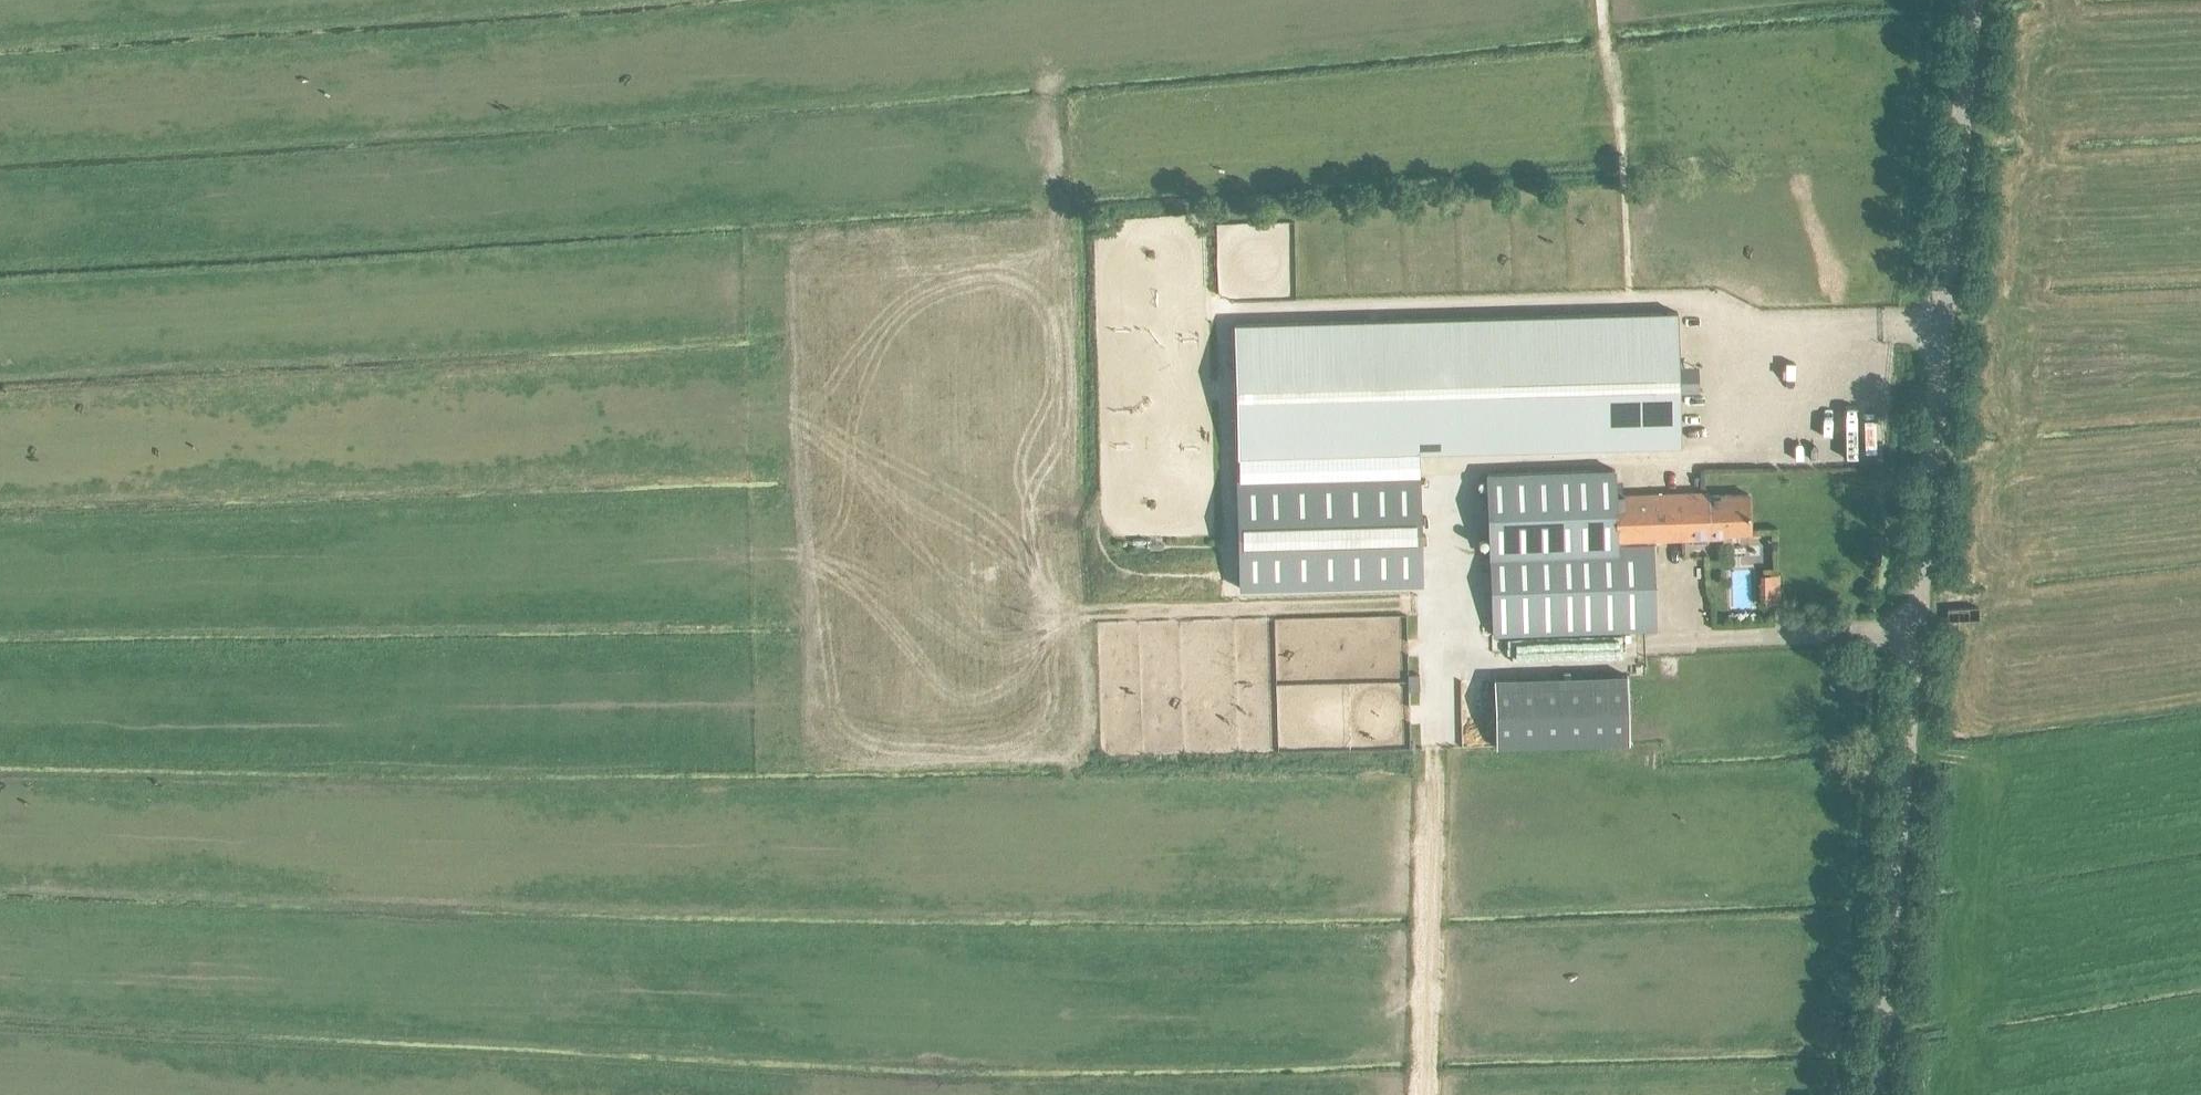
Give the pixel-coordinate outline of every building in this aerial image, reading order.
[(1681,446),(1678,312),(1234,323),(1237,457),(1681,446)] [(1614,472),(1487,474),(1490,532),(1494,636),(1657,630),(1653,541),(1710,539),(1711,539),(1711,536),(1750,534),(1748,494),(1710,496),(1710,490),(1615,497),(1614,472)] [(1418,475),(1238,480),(1241,589),(1420,584),(1418,475)] [(1628,677),(1495,680),(1497,747),(1630,743),(1628,677)]
